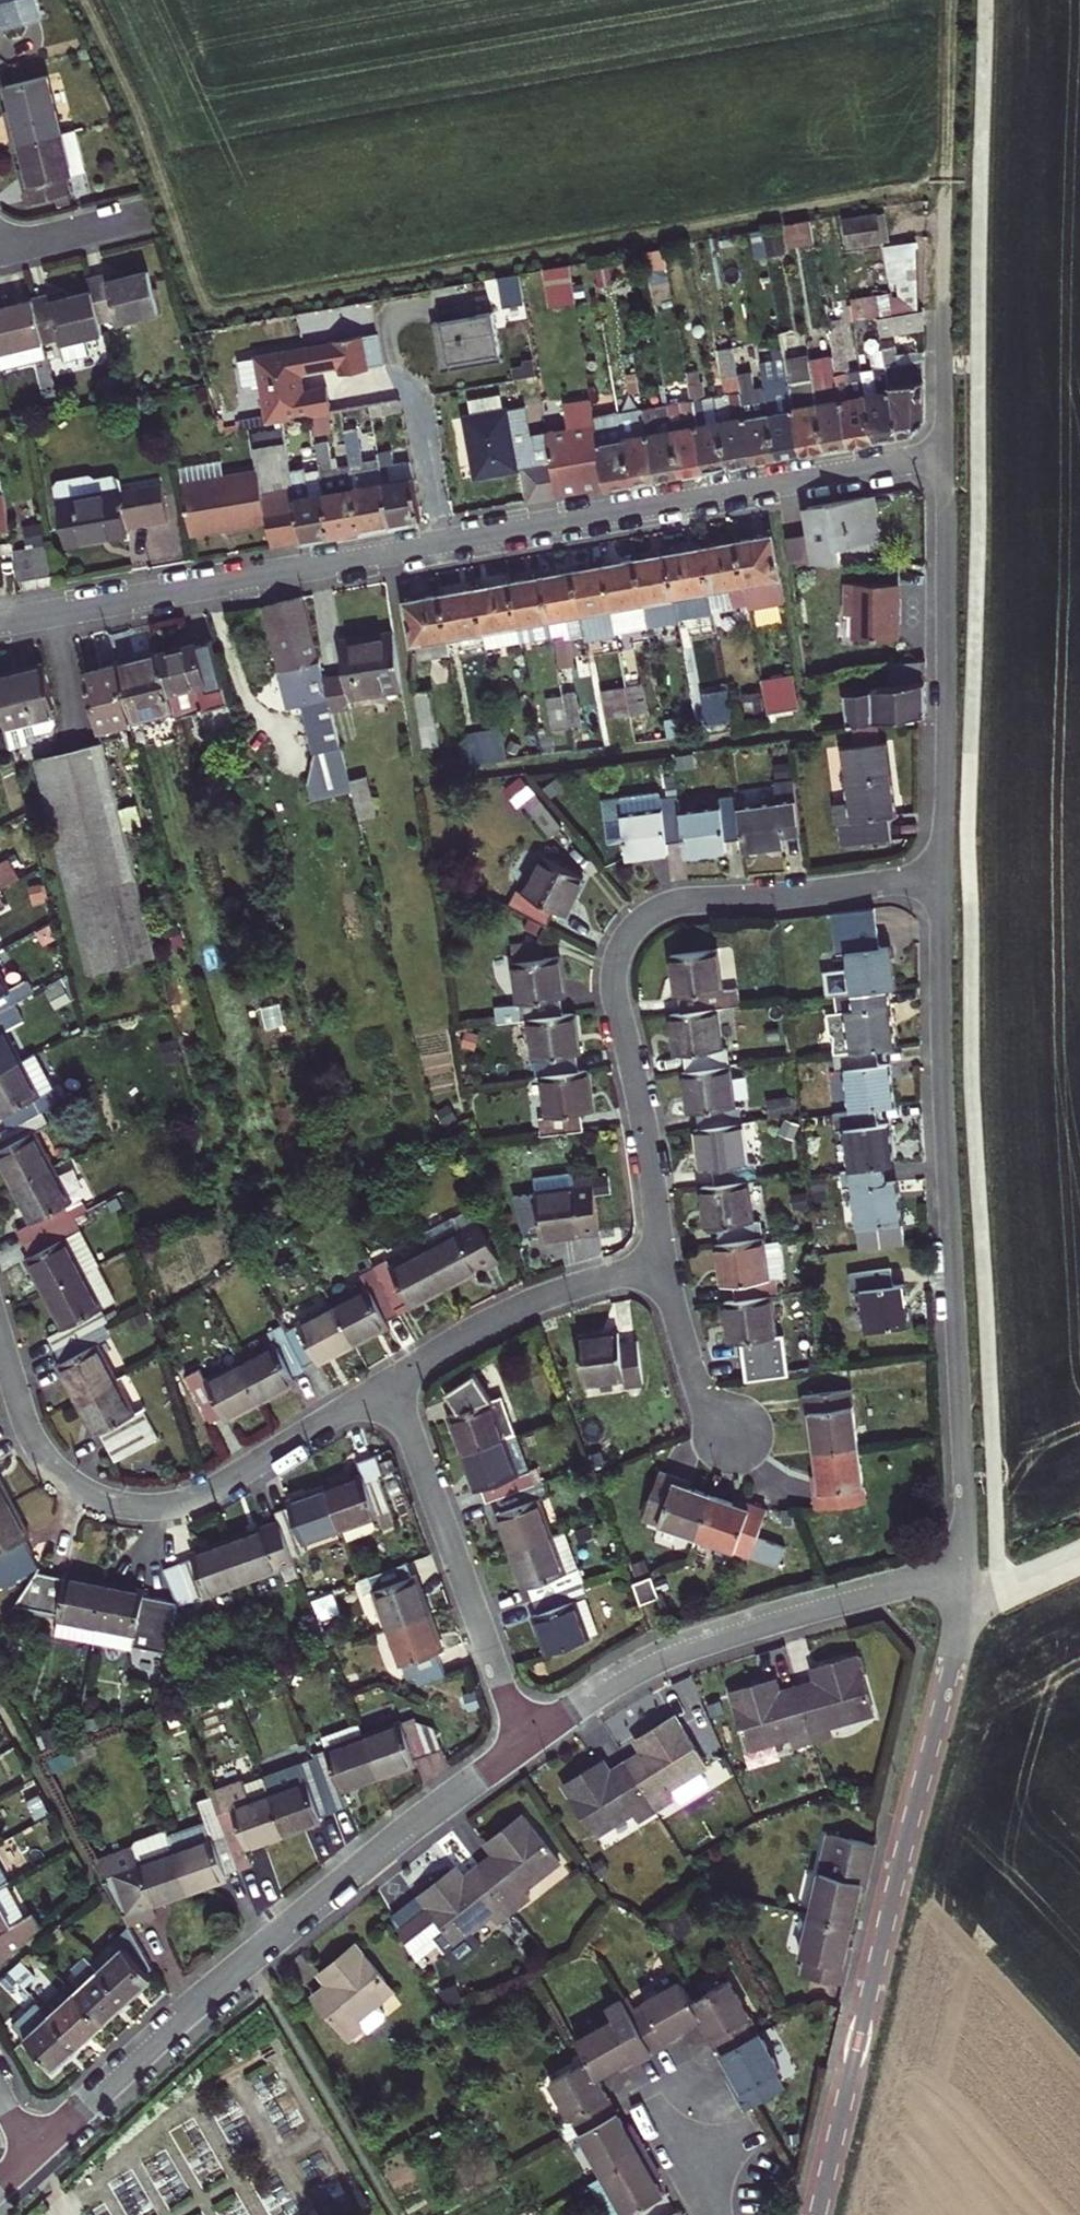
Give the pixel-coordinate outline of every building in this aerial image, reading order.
[(1,22),(3,28),(43,18),(38,0),(0,0),(0,22),(1,22)] [(12,128),(16,145),(22,144),(63,134),(48,75),(7,86),(13,109),(17,126),(12,128)] [(13,109),(7,110),(10,120),(12,128),(17,126),(13,109)] [(74,175),(86,171),(76,130),(63,134),(74,175)] [(67,176),(74,175),(63,134),(22,144),(28,166),(32,184),(26,185),(31,204),(55,198),(69,194),(71,193),(67,176)] [(28,166),(22,168),(24,177),(26,185),(32,184),(28,166)] [(57,206),(71,202),(69,194),(55,198),(57,206)] [(844,220),(848,247),(889,241),(885,214),(844,220)] [(787,224),(791,249),(815,244),(811,221),(787,224)] [(768,255),(785,252),(782,236),(766,238),(768,255)] [(901,299),(903,314),(919,311),(917,244),(888,249),(893,283),(898,282),(901,299)] [(647,252),(649,260),(660,258),(658,250),(647,252)] [(631,259),(619,262),(622,275),(635,272),(631,259)] [(552,308),(577,304),(570,265),(546,270),(552,308)] [(601,287),(614,284),(612,268),(598,271),(601,287)] [(159,313),(149,272),(126,277),(109,281),(107,275),(89,280),(92,292),(99,322),(116,317),(117,323),(159,313)] [(107,275),(109,281),(126,277),(124,272),(118,273),(107,275)] [(500,277),(505,305),(527,301),(522,273),(500,277)] [(43,342),(60,338),(61,344),(102,333),(99,322),(92,292),(69,298),(53,302),(52,296),(33,300),(43,342)] [(52,296),(53,302),(69,298),(68,292),(61,294),(52,296)] [(891,298),(852,304),(854,322),(879,317),(903,314),(901,299),(891,300),(891,298)] [(33,300),(18,304),(10,305),(9,300),(0,302),(0,352),(43,342),(33,300)] [(842,400),(850,444),(865,441),(875,440),(862,371),(862,369),(850,372),(846,349),(838,302),(826,304),(834,356),(842,400)] [(881,336),(924,328),(924,310),(919,311),(903,314),(879,317),(881,336)] [(503,361),(494,312),(434,323),(442,372),(503,361)] [(268,423),(281,421),(311,416),(329,412),(333,411),(328,387),(306,391),(303,374),(339,367),(341,375),(370,370),(370,368),(386,365),(380,333),(336,341),(336,342),(257,356),(268,423)] [(869,342),(871,350),(883,348),(881,341),(869,342)] [(0,352),(0,365),(1,369),(47,358),(43,342),(0,352)] [(896,345),(883,348),(883,350),(899,436),(915,432),(919,427),(925,420),(924,358),(899,363),(898,355),(896,345)] [(721,422),(729,465),(743,463),(753,461),(738,375),(733,347),(720,350),(728,394),(733,419),(721,422)] [(883,350),(870,352),(873,368),(862,371),(875,440),(888,437),(899,436),(883,350)] [(899,363),(924,358),(923,350),(898,355),(899,363)] [(809,355),(785,359),(802,453),(815,450),(826,448),(811,361),(809,355)] [(811,359),(826,448),(839,446),(850,444),(842,400),(834,356),(811,359)] [(765,387),(778,457),(791,455),(802,453),(785,359),(772,361),(776,384),(765,387)] [(729,465),(721,422),(716,396),(706,399),(698,370),(687,372),(692,400),(705,470),(715,468),(729,465)] [(767,459),(778,457),(765,387),(756,389),(752,372),(738,375),(753,461),(767,459)] [(631,393),(640,391),(637,373),(628,374),(631,393)] [(42,392),(45,407),(56,404),(52,389),(42,392)] [(469,401),(472,417),(504,411),(501,394),(469,401)] [(721,422),(733,419),(728,394),(716,396),(721,422)] [(125,400),(126,411),(143,408),(142,397),(125,400)] [(372,416),(402,411),(400,401),(400,399),(370,405),(372,416)] [(583,491),(606,487),(599,444),(594,417),(591,399),(565,403),(569,428),(548,432),(558,496),(583,491)] [(705,470),(692,400),(668,405),(680,474),(693,472),(705,470)] [(107,413),(122,410),(120,401),(105,404),(107,413)] [(364,461),(357,419),(372,416),(370,405),(340,410),(350,464),(364,461)] [(668,476),(680,474),(668,405),(644,409),(656,478),(668,476)] [(530,435),(525,407),(504,411),(472,417),(465,418),(476,477),(488,475),(518,470),(517,464),(522,463),(524,469),(529,501),(558,496),(548,432),(530,435)] [(656,478),(644,409),(620,414),(625,439),(624,439),(632,483),(645,480),(656,478)] [(312,426),(314,434),(332,430),(329,412),(311,416),(312,426)] [(599,444),(606,487),(620,485),(632,483),(624,439),(625,439),(620,414),(594,417),(599,444)] [(282,429),(283,431),(312,426),(311,416),(281,421),(282,429)] [(252,434),(259,471),(224,478),(182,485),(191,534),(247,524),(268,521),(272,547),(302,542),(295,499),(290,471),(283,431),(282,429),(252,434)] [(321,470),(332,536),(348,534),(362,531),(351,471),(350,465),(334,468),(329,441),(316,443),(321,470)] [(381,466),(392,526),(406,523),(422,520),(411,461),(395,464),(392,451),(379,454),(379,458),(381,466)] [(350,465),(351,471),(381,466),(379,458),(364,461),(350,464),(350,465)] [(224,478),(221,460),(179,468),(182,485),(224,478)] [(351,471),(362,531),(375,529),(392,526),(381,466),(351,471)] [(321,470),(306,472),(305,469),(290,471),(295,499),(302,542),(318,539),(332,536),(321,470)] [(58,501),(67,545),(85,542),(129,534),(128,529),(169,522),(162,482),(58,501)] [(4,493),(0,494),(0,529),(10,527),(4,493)] [(877,540),(870,497),(843,501),(808,507),(813,534),(817,563),(842,563),(839,547),(877,540)] [(817,563),(813,534),(788,538),(791,562),(817,563)] [(758,538),(737,542),(744,585),(749,608),(785,601),(773,535),(758,538)] [(702,548),(710,591),(744,585),(737,542),(722,544),(702,548)] [(37,578),(54,575),(49,545),(32,548),(37,578)] [(20,581),(37,578),(32,548),(15,551),(20,581)] [(710,591),(702,548),(687,550),(667,554),(675,597),(679,618),(714,612),(710,591)] [(675,597),(667,554),(653,557),(636,560),(643,603),(675,597)] [(643,603),(636,560),(621,562),(605,565),(616,629),(616,631),(647,625),(643,603)] [(591,568),(573,571),(585,634),(616,629),(605,565),(591,568)] [(562,573),(542,576),(553,636),(565,634),(566,638),(585,634),(573,571),(562,573)] [(530,579),(511,582),(522,642),(553,636),(542,576),(530,579)] [(494,585),(476,589),(484,632),(487,648),(522,642),(511,582),(494,585)] [(898,597),(898,585),(847,585),(846,615),(854,615),(854,639),(898,639),(898,597)] [(459,592),(441,595),(449,639),(484,632),(476,589),(459,592)] [(449,639),(441,595),(425,598),(405,601),(412,645),(418,644),(420,657),(451,652),(449,639)] [(263,608),(288,710),(303,706),(315,753),(308,785),(312,801),(353,791),(350,781),(332,710),(324,679),(320,662),(317,662),(301,599),(274,605),(263,608)] [(754,609),(755,623),(781,621),(780,608),(754,609)] [(395,640),(394,634),(376,637),(378,643),(395,640)] [(349,696),(385,691),(383,684),(402,682),(395,640),(378,643),(376,637),(362,639),(340,642),(346,676),(324,679),(332,710),(351,707),(349,696)] [(564,695),(569,725),(581,722),(569,656),(563,643),(555,645),(564,695)] [(184,648),(159,654),(173,710),(175,719),(229,705),(216,655),(200,659),(197,644),(184,648)] [(633,649),(620,651),(626,687),(631,715),(649,711),(643,685),(640,685),(633,649)] [(117,664),(131,721),(173,710),(159,654),(145,658),(117,664)] [(841,708),(843,725),(905,717),(925,714),(925,687),(926,660),(894,664),(894,686),(844,694),(846,707),(841,708)] [(102,668),(85,672),(99,729),(131,721),(117,664),(102,668)] [(0,677),(0,709),(9,745),(29,740),(28,732),(53,727),(56,721),(54,713),(57,712),(45,666),(32,669),(0,677)] [(761,678),(768,712),(799,708),(794,674),(761,678)] [(731,709),(725,679),(699,684),(705,714),(731,709)] [(402,688),(402,682),(383,684),(385,691),(402,688)] [(606,719),(631,715),(626,687),(601,691),(606,719)] [(432,693),(416,695),(421,727),(437,726),(432,693)] [(764,693),(744,694),(745,714),(764,713),(764,693)] [(554,731),(569,728),(569,725),(564,695),(548,698),(554,731)] [(856,727),(858,745),(881,742),(879,724),(856,727)] [(437,726),(421,727),(424,749),(439,746),(437,726)] [(472,765),(508,759),(502,727),(466,735),(472,765)] [(525,751),(523,740),(507,743),(509,753),(525,751)] [(892,777),(887,741),(881,742),(858,745),(843,747),(850,802),(834,804),(842,847),(851,846),(891,840),(888,816),(896,815),(892,777)] [(156,956),(103,743),(38,759),(91,971),(156,956)] [(368,777),(350,781),(353,791),(358,813),(375,808),(368,777)] [(519,805),(533,793),(521,778),(506,790),(519,805)] [(545,788),(551,795),(561,787),(556,780),(545,788)] [(742,838),(743,852),(771,848),(785,847),(784,836),(801,833),(794,780),(775,782),(778,801),(738,807),(742,838)] [(667,842),(683,840),(680,811),(678,798),(661,800),(660,792),(603,799),(609,844),(625,841),(627,858),(648,855),(669,853),(667,842)] [(528,811),(541,800),(536,794),(524,805),(528,811)] [(738,807),(736,796),(719,798),(720,806),(680,811),(683,840),(686,856),(710,853),(727,851),(726,840),(742,838),(738,807)] [(551,838),(563,827),(541,800),(528,811),(551,838)] [(377,815),(375,808),(358,813),(360,819),(377,815)] [(510,907),(547,926),(555,911),(565,916),(573,901),(584,878),(544,858),(525,895),(518,891),(510,907)] [(20,878),(10,859),(0,864),(0,889),(20,878)] [(45,901),(42,885),(32,888),(36,903),(45,901)] [(888,989),(896,988),(894,971),(891,946),(881,948),(876,907),(832,913),(838,954),(846,952),(849,971),(830,973),(833,996),(835,996),(888,989)] [(542,925),(529,919),(524,928),(537,934),(542,925)] [(541,940),(512,944),(514,962),(544,958),(541,940)] [(716,1009),(741,1005),(739,987),(722,990),(716,949),(672,955),(675,984),(677,996),(680,996),(682,1013),(716,1009)] [(530,1019),(564,1015),(562,998),(564,998),(563,988),(559,956),(544,958),(514,962),(519,1003),(496,1006),(498,1023),(530,1019)] [(0,975),(0,1012),(11,1006),(33,994),(26,981),(8,990),(0,975)] [(71,1000),(62,983),(48,991),(57,1008),(71,1000)] [(877,1049),(895,1047),(892,1018),(888,989),(835,996),(837,1013),(845,1011),(851,1052),(877,1049)] [(17,1016),(11,1006),(0,1012),(0,1074),(22,1062),(3,1027),(17,1016)] [(687,1072),(729,1066),(727,1049),(721,1049),(716,1009),(682,1013),(671,1015),(675,1046),(677,1056),(685,1055),(687,1072)] [(578,1041),(574,1013),(564,1015),(530,1019),(537,1077),(543,1076),(579,1071),(577,1055),(580,1054),(578,1041)] [(779,1038),(779,1029),(768,1029),(769,1040),(779,1038)] [(478,1035),(469,1033),(465,1046),(474,1049),(478,1035)] [(168,1061),(177,1059),(173,1042),(163,1045),(168,1061)] [(876,1108),(895,1105),(892,1078),(890,1064),(879,1066),(877,1049),(851,1052),(835,1055),(837,1072),(827,1073),(829,1092),(834,1095),(834,1114),(876,1108)] [(36,1055),(22,1062),(0,1074),(0,1113),(3,1118),(7,1116),(13,1128),(43,1113),(64,1101),(56,1087),(54,1088),(36,1055)] [(687,1072),(684,1072),(688,1103),(689,1113),(697,1112),(700,1128),(741,1123),(739,1105),(734,1106),(729,1066),(687,1072)] [(591,1100),(588,1070),(579,1071),(543,1076),(548,1117),(540,1118),(543,1136),(584,1130),(582,1113),(593,1111),(591,1100)] [(768,1100),(771,1117),(792,1113),(789,1097),(768,1100)] [(457,1118),(450,1106),(438,1114),(445,1126),(457,1118)] [(884,1165),(894,1164),(890,1134),(889,1123),(878,1124),(876,1108),(834,1114),(837,1130),(844,1129),(850,1170),(884,1165)] [(43,1113),(13,1128),(0,1135),(0,1161),(6,1173),(14,1188),(52,1168),(34,1134),(49,1125),(43,1113)] [(796,1137),(799,1124),(786,1120),(782,1133),(796,1137)] [(713,1169),(715,1185),(746,1181),(757,1180),(755,1163),(747,1164),(741,1123),(700,1128),(697,1129),(701,1160),(702,1170),(713,1169)] [(201,1168),(197,1154),(187,1156),(191,1171),(201,1168)] [(857,1228),(902,1221),(899,1199),(897,1180),(886,1182),(884,1165),(850,1170),(842,1171),(844,1188),(852,1187),(857,1228)] [(21,1236),(25,1244),(72,1218),(88,1210),(81,1196),(71,1202),(52,1168),(14,1188),(33,1223),(18,1231),(21,1236)] [(577,1188),(535,1194),(542,1239),(568,1235),(600,1231),(593,1178),(576,1181),(577,1188)] [(715,1185),(702,1187),(705,1216),(707,1228),(718,1227),(720,1244),(762,1237),(760,1220),(752,1222),(746,1181),(715,1185)] [(285,1212),(282,1197),(267,1201),(270,1215),(285,1212)] [(461,1230),(479,1221),(474,1211),(467,1211),(455,1218),(461,1230)] [(38,1279),(47,1294),(84,1273),(65,1238),(79,1231),(72,1218),(25,1244),(32,1256),(28,1259),(38,1279)] [(426,1249),(447,1287),(481,1269),(499,1259),(479,1221),(461,1230),(455,1218),(423,1235),(430,1247),(426,1249)] [(84,1273),(98,1266),(79,1231),(65,1238),(84,1273)] [(734,1284),(736,1300),(770,1295),(777,1295),(775,1278),(785,1276),(781,1241),(763,1243),(762,1237),(720,1244),(717,1244),(722,1275),(723,1285),(734,1284)] [(820,1255),(838,1253),(837,1240),(818,1243),(820,1255)] [(375,1267),(396,1308),(409,1302),(411,1306),(421,1301),(447,1287),(426,1249),(392,1267),(388,1260),(375,1267)] [(116,1301),(98,1266),(84,1273),(103,1308),(116,1301)] [(334,1306),(354,1344),(378,1331),(389,1325),(387,1320),(399,1314),(396,1308),(375,1267),(361,1275),(368,1288),(334,1306)] [(895,1286),(893,1268),(851,1274),(853,1292),(861,1291),(867,1332),(912,1326),(908,1300),(906,1284),(895,1286)] [(103,1308),(84,1273),(47,1294),(65,1329),(49,1337),(53,1344),(56,1350),(105,1324),(109,1322),(103,1308)] [(736,1300),(725,1301),(730,1343),(741,1341),(743,1355),(747,1380),(788,1375),(783,1335),(775,1336),(770,1295),(736,1300)] [(331,1356),(354,1344),(334,1306),(298,1325),(300,1328),(288,1335),(304,1365),(316,1358),(319,1363),(331,1356)] [(110,1321),(119,1316),(116,1310),(107,1315),(110,1321)] [(67,1381),(78,1400),(116,1380),(97,1344),(111,1337),(105,1324),(56,1350),(63,1363),(59,1365),(67,1381)] [(307,1371),(304,1365),(288,1335),(282,1325),(269,1332),(275,1344),(241,1363),(261,1401),(287,1387),(297,1382),(295,1378),(307,1371)] [(621,1344),(619,1333),(605,1335),(578,1339),(584,1384),(624,1378),(625,1385),(643,1384),(638,1342),(621,1344)] [(261,1401),(241,1363),(207,1381),(200,1369),(187,1376),(211,1422),(224,1416),(226,1420),(241,1412),(261,1401)] [(455,1430),(463,1452),(504,1438),(491,1401),(503,1397),(496,1378),(470,1387),(450,1394),(448,1395),(454,1413),(449,1415),(455,1430)] [(116,1380),(78,1400),(97,1436),(101,1433),(107,1445),(116,1462),(160,1439),(144,1410),(135,1415),(116,1380)] [(450,1394),(470,1387),(469,1382),(449,1389),(450,1394)] [(851,1389),(836,1391),(843,1447),(858,1446),(851,1389)] [(815,1451),(843,1447),(836,1391),(802,1396),(806,1422),(811,1421),(813,1437),(815,1451)] [(530,1471),(516,1434),(504,1438),(463,1452),(474,1483),(477,1490),(482,1489),(486,1502),(497,1498),(543,1482),(537,1468),(530,1471)] [(843,1447),(815,1451),(816,1464),(818,1481),(814,1481),(817,1508),(866,1502),(858,1446),(843,1447)] [(353,1478),(326,1488),(340,1529),(377,1515),(382,1529),(396,1524),(378,1474),(385,1472),(381,1462),(378,1453),(358,1460),(363,1474),(353,1478)] [(381,1462),(385,1472),(395,1468),(391,1458),(381,1462)] [(698,1537),(712,1495),(695,1489),(684,1485),(685,1480),(660,1472),(644,1518),(698,1537)] [(12,1502),(0,1479),(0,1508),(12,1502)] [(503,1528),(511,1550),(551,1536),(538,1499),(548,1496),(543,1482),(497,1498),(502,1511),(497,1513),(503,1528)] [(340,1529),(326,1488),(302,1497),(287,1502),(289,1506),(276,1510),(280,1522),(282,1526),(293,1557),(307,1552),(303,1542),(340,1529)] [(727,1500),(712,1495),(698,1537),(751,1556),(767,1510),(742,1500),(740,1505),(727,1500)] [(12,1502),(0,1508),(0,1579),(5,1587),(42,1567),(27,1539),(31,1537),(26,1527),(12,1502)] [(280,1522),(267,1527),(269,1531),(282,1526),(280,1522)] [(293,1557),(282,1526),(269,1531),(267,1527),(252,1532),(229,1540),(244,1581),(281,1568),(287,1582),(300,1577),(293,1557)] [(534,1600),(582,1583),(584,1582),(565,1531),(551,1536),(511,1550),(521,1579),(524,1588),(529,1587),(534,1600)] [(244,1581),(229,1540),(203,1550),(192,1554),(193,1559),(163,1570),(177,1601),(178,1605),(244,1581)] [(389,1628),(429,1613),(419,1585),(416,1575),(411,1577),(406,1563),(370,1576),(389,1628)] [(38,1572),(42,1567),(5,1587),(15,1606),(38,1572)] [(95,1642),(106,1584),(87,1580),(67,1576),(66,1578),(38,1572),(15,1606),(60,1615),(56,1635),(95,1642)] [(633,1583),(641,1605),(659,1598),(651,1576),(633,1583)] [(582,1583),(534,1600),(539,1613),(534,1615),(542,1636),(548,1653),(599,1633),(582,1583)] [(106,1584),(95,1642),(133,1649),(134,1646),(137,1629),(155,1632),(152,1649),(170,1652),(178,1607),(178,1605),(177,1601),(144,1595),(145,1590),(131,1588),(106,1584)] [(441,1644),(429,1613),(389,1628),(408,1679),(416,1676),(421,1687),(448,1677),(439,1652),(443,1651),(441,1644)] [(152,1649),(155,1632),(137,1629),(134,1646),(152,1649)] [(337,1643),(332,1629),(323,1632),(328,1647),(337,1643)] [(817,1681),(798,1686),(814,1741),(834,1735),(831,1726),(874,1713),(858,1656),(841,1660),(819,1667),(823,1679),(817,1681)] [(533,1664),(539,1680),(549,1676),(543,1660),(533,1664)] [(817,1681),(823,1679),(819,1667),(813,1668),(817,1681)] [(769,1681),(773,1693),(779,1692),(775,1679),(769,1681)] [(814,1741),(798,1686),(779,1692),(773,1693),(769,1681),(750,1687),(731,1692),(748,1750),(791,1737),(794,1747),(814,1741)] [(253,1694),(249,1682),(238,1686),(242,1698),(253,1694)] [(216,1693),(221,1707),(234,1702),(229,1688),(216,1693)] [(480,1703),(477,1693),(466,1696),(468,1706),(480,1703)] [(184,1722),(178,1707),(165,1711),(171,1727),(184,1722)] [(643,1752),(627,1763),(657,1811),(675,1800),(669,1791),(708,1768),(676,1717),(658,1728),(642,1738),(649,1749),(643,1752)] [(416,1721),(415,1718),(364,1736),(378,1777),(404,1768),(416,1764),(415,1760),(443,1750),(436,1727),(416,1721)] [(479,1726),(468,1722),(461,1739),(472,1744),(479,1726)] [(364,1736),(359,1724),(313,1741),(317,1755),(313,1756),(314,1759),(333,1812),(348,1807),(342,1790),(355,1785),(378,1777),(364,1736)] [(67,1740),(62,1726),(43,1733),(48,1747),(67,1740)] [(637,1741),(643,1752),(649,1749),(642,1738),(637,1741)] [(55,1772),(75,1764),(70,1749),(49,1757),(55,1772)] [(15,1774),(24,1768),(18,1757),(9,1763),(15,1774)] [(320,1817),(333,1812),(314,1759),(301,1763),(303,1767),(265,1781),(284,1835),(305,1827),(322,1821),(320,1817)] [(598,1765),(605,1776),(611,1773),(604,1762),(598,1765)] [(657,1811),(627,1763),(605,1776),(598,1765),(581,1776),(564,1787),(596,1838),(635,1813),(640,1822),(657,1811)] [(244,1781),(212,1793),(212,1795),(239,1870),(253,1865),(247,1848),(262,1843),(284,1835),(265,1781),(263,1778),(246,1784),(244,1781)] [(175,1851),(190,1892),(203,1887),(227,1878),(226,1875),(239,1870),(212,1795),(198,1800),(212,1837),(175,1851)] [(40,1817),(49,1812),(40,1796),(31,1800),(40,1817)] [(496,1854),(480,1866),(515,1911),(531,1898),(525,1891),(561,1863),(524,1815),(503,1832),(492,1840),(501,1850),(496,1854)] [(64,1836),(59,1828),(52,1831),(56,1840),(64,1836)] [(168,1899),(190,1892),(175,1851),(167,1828),(152,1833),(153,1836),(137,1842),(133,1848),(94,1862),(129,1924),(158,1914),(154,1904),(168,1899)] [(811,1914),(851,1923),(857,1899),(860,1883),(866,1884),(876,1844),(829,1834),(811,1914)] [(496,1854),(501,1850),(492,1840),(487,1843),(496,1854)] [(601,1877),(609,1871),(601,1860),(593,1866),(601,1877)] [(0,1864),(0,1887),(6,1884),(10,1882),(0,1864)] [(515,1911),(480,1866),(465,1878),(460,1882),(452,1871),(433,1886),(393,1917),(417,1960),(439,1943),(456,1965),(483,1944),(473,1931),(493,1916),(499,1924),(515,1911)] [(580,1866),(573,1871),(579,1879),(585,1874),(580,1866)] [(452,1871),(460,1882),(465,1878),(457,1868),(452,1871)] [(865,1891),(866,1884),(860,1883),(857,1899),(863,1901),(865,1891)] [(6,1884),(0,1887),(0,1965),(42,1926),(35,1912),(24,1917),(6,1884)] [(851,1923),(811,1914),(801,1956),(807,1957),(803,1975),(844,1984),(848,1965),(842,1964),(846,1947),(851,1923)] [(99,1970),(127,2000),(139,1989),(152,1977),(148,1972),(153,1967),(131,1928),(92,1963),(99,1970)] [(330,1983),(315,1995),(351,2039),(366,2027),(371,2033),(386,2020),(387,2013),(379,2003),(396,1990),(358,1943),(334,1962),(327,1968),(335,1979),(330,1983)] [(846,1947),(842,1964),(848,1965),(850,1956),(852,1948),(846,1947)] [(69,1987),(75,1992),(99,1970),(92,1963),(88,1959),(64,1981),(69,1987)] [(21,1961),(10,1970),(26,1987),(37,1978),(21,1961)] [(322,1972),(330,1983),(335,1979),(327,1968),(322,1972)] [(116,2010),(127,2000),(99,1970),(75,1992),(102,2023),(116,2010)] [(16,1991),(22,1985),(9,1971),(2,1977),(16,1991)] [(759,2033),(730,1980),(692,2001),(702,2018),(702,2017),(710,2032),(722,2054),(759,2033)] [(681,1981),(629,2011),(653,2053),(669,2043),(666,2038),(680,2030),(702,2018),(692,2001),(681,1981)] [(457,1984),(442,1990),(448,2005),(463,1999),(457,1984)] [(90,2034),(102,2023),(75,1992),(69,1987),(45,2010),(78,2045),(90,2034)] [(45,2010),(38,2001),(13,2024),(53,2068),(65,2057),(78,2045),(45,2010)] [(303,2022),(313,2016),(308,2007),(298,2013),(303,2022)] [(653,2053),(629,2011),(623,2014),(577,2040),(588,2060),(598,2077),(619,2064),(633,2056),(636,2062),(653,2053)] [(680,2030),(666,2038),(669,2043),(672,2041),(683,2035),(680,2030)] [(737,2093),(747,2110),(752,2106),(784,2089),(775,2073),(780,2070),(759,2033),(722,2054),(734,2075),(742,2090),(737,2093)] [(636,2062),(633,2056),(619,2064),(622,2070),(632,2064),(636,2062)] [(581,2134),(617,2113),(607,2094),(597,2077),(598,2077),(588,2060),(550,2081),(572,2120),(559,2127),(567,2142),(581,2134)] [(732,2083),(737,2093),(742,2090),(734,2075),(729,2078),(732,2083)] [(581,2134),(603,2175),(646,2151),(638,2137),(632,2140),(629,2134),(617,2113),(581,2134)] [(634,2131),(629,2134),(632,2140),(638,2137),(635,2133),(634,2131)] [(646,2151),(603,2175),(626,2214),(628,2214),(664,2195),(652,2174),(649,2169),(654,2166),(646,2151)] [(656,2169),(654,2166),(649,2169),(652,2174),(657,2171),(656,2169)] [(607,2214),(626,2214),(603,2175),(590,2183),(607,2214)]
